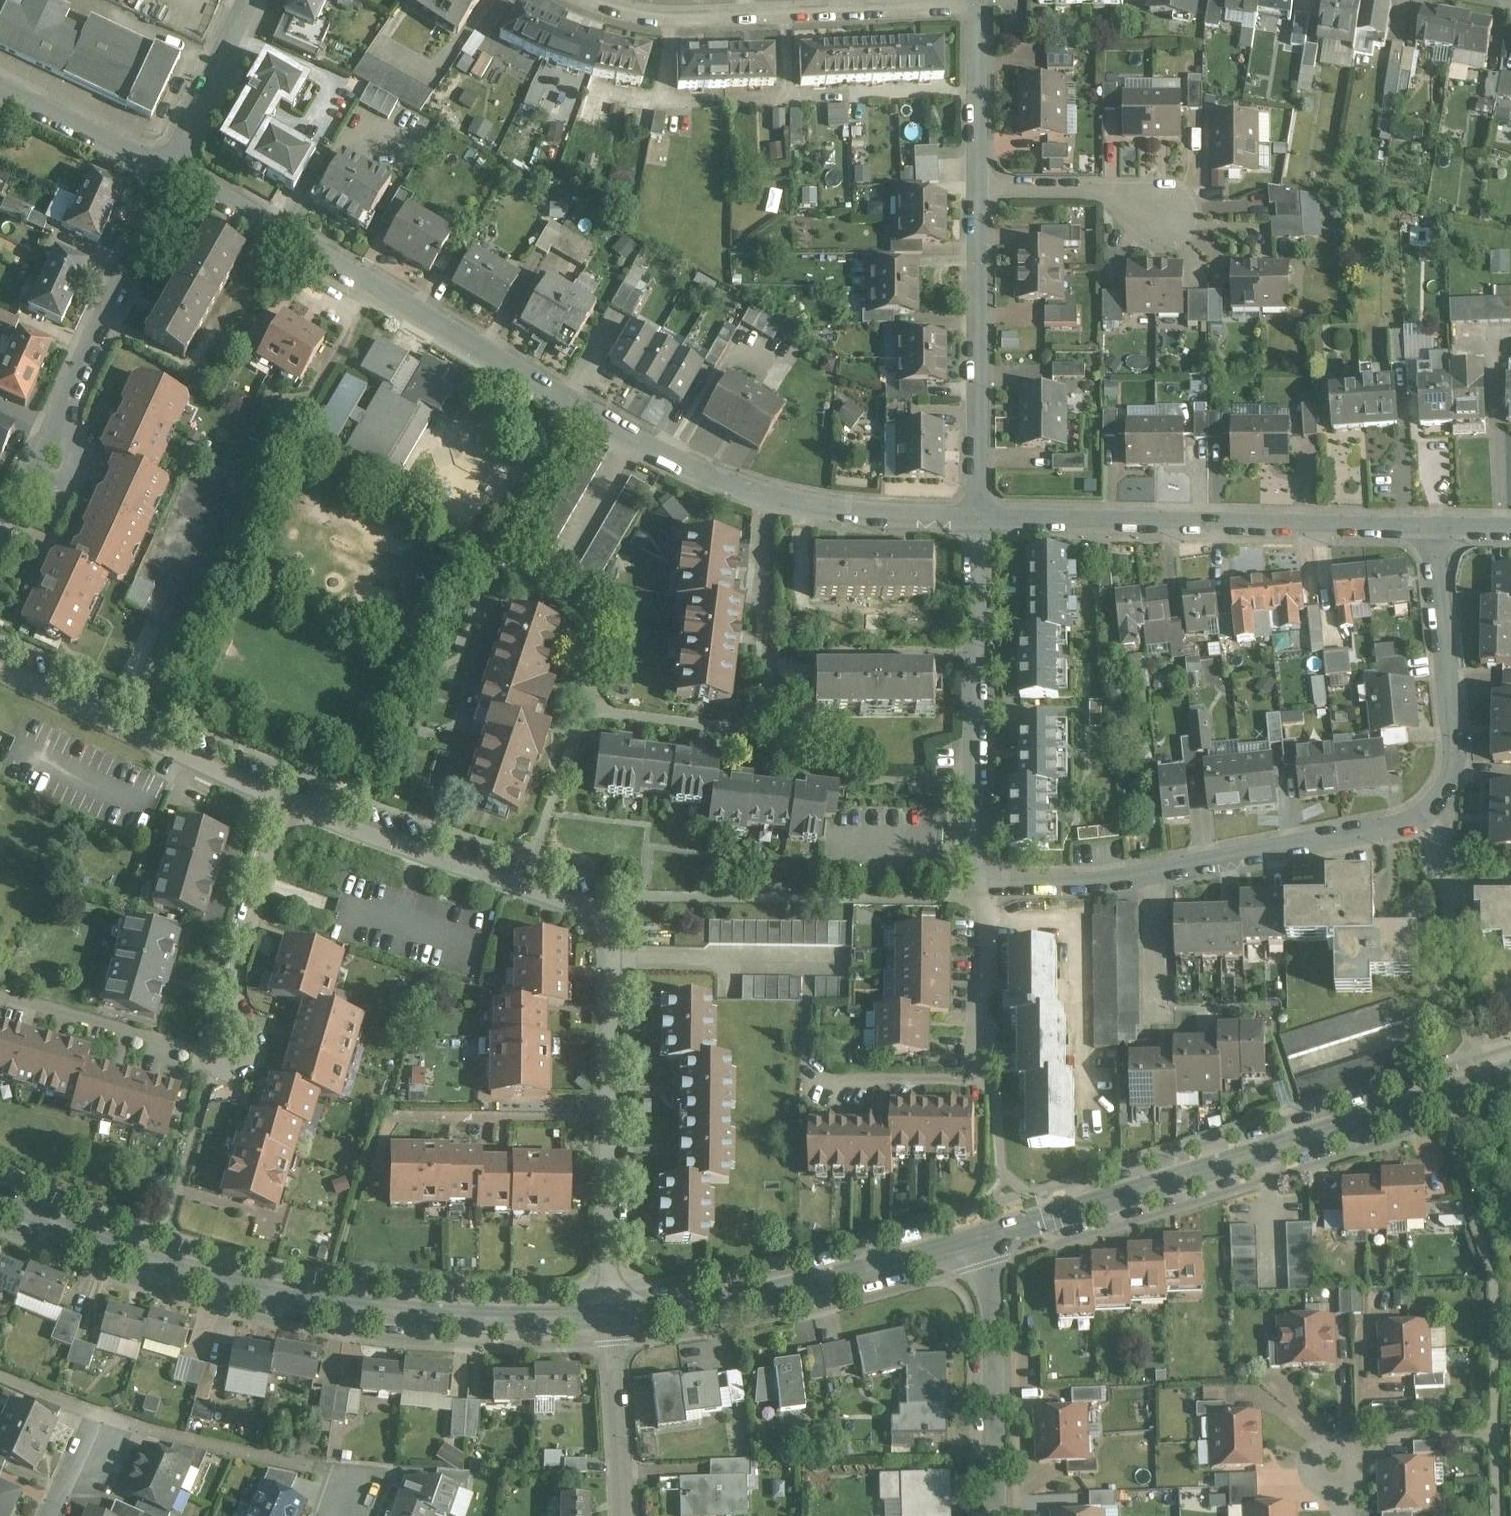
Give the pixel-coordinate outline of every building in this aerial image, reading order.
[(49,0),(28,0),(22,14),(6,6),(0,20),(0,49),(62,77),(80,40),(59,30),(69,9),(49,0)] [(291,0),(284,16),(285,17),(314,29),(314,28),(326,0),(291,0)] [(416,7),(457,34),(480,0),(421,0),(416,7)] [(1150,12),(1194,19),(1197,0),(1152,0),(1150,12)] [(1226,11),(1258,16),(1259,10),(1260,0),(1228,0),(1226,11)] [(1259,10),(1291,15),(1293,0),(1260,0),(1259,10)] [(1318,40),(1354,46),(1351,59),(1353,60),(1356,38),(1363,0),(1325,0),(1318,40)] [(1368,0),(1363,0),(1356,38),(1367,40),(1367,35),(1375,36),(1374,45),(1385,47),(1392,4),(1368,0)] [(1223,4),(1209,1),(1205,25),(1219,27),(1223,4)] [(539,18),(518,7),(500,38),(545,59),(561,28),(539,18)] [(1459,16),(1423,9),(1417,42),(1426,43),(1425,45),(1454,50),(1459,16)] [(1493,22),(1459,16),(1454,50),(1487,56),(1493,22)] [(314,29),(285,17),(274,41),(315,59),(326,34),(314,28),(314,29)] [(154,46),(91,18),(80,40),(62,77),(127,106),(154,46)] [(1309,23),(1295,20),(1291,44),(1305,47),(1305,45),(1305,44),(1309,23)] [(582,35),(561,28),(545,59),(593,75),(605,42),(582,35)] [(1254,31),(1243,29),(1240,46),(1252,48),(1254,31)] [(484,39),(474,32),(461,52),(471,58),(484,39)] [(1367,40),(1356,38),(1353,60),(1368,62),(1371,45),(1368,45),(1369,40),(1367,40)] [(650,51),(627,47),(605,42),(593,75),(641,85),(650,51)] [(1404,44),(1392,42),(1389,65),(1400,67),(1403,49),(1404,44)] [(942,43),(894,45),(895,80),(943,78),(942,43)] [(894,45),(847,48),(849,83),(895,80),(894,45)] [(127,106),(126,108),(152,120),(180,58),(154,46),(127,106)] [(847,48),(800,50),(801,85),(849,83),(847,48)] [(1415,51),(1403,49),(1400,67),(1400,71),(1401,72),(1411,73),(1415,51)] [(772,51),(725,52),(726,87),(773,86),(772,51)] [(725,52),(678,53),(678,88),(726,87),(725,52)] [(492,60),(482,54),(471,73),(480,79),(492,60)] [(432,93),(365,55),(352,75),(419,113),(432,93)] [(1074,56),(1048,56),(1048,70),(1074,70),(1074,56)] [(308,82),(265,57),(247,88),(250,90),(220,141),(249,158),(267,128),(267,129),(280,107),(290,113),(308,82)] [(1411,73),(1401,72),(1397,94),(1408,96),(1411,74),(1411,73)] [(1502,72),(1498,95),(1510,97),(1510,74),(1502,72)] [(1500,74),(1488,73),(1483,101),(1495,103),(1500,74)] [(1064,80),(1022,80),(1022,108),(1064,108),(1064,80)] [(1117,84),(1103,84),(1103,110),(1117,110),(1117,84)] [(1202,109),(1202,84),(1188,84),(1188,110),(1202,109)] [(397,101),(368,85),(358,104),(387,120),(397,101)] [(544,92),(531,87),(523,105),(536,110),(544,92)] [(1152,95),(1124,94),(1125,137),(1153,137),(1152,95)] [(1181,95),(1152,95),(1153,137),(1181,136),(1181,95)] [(829,126),(849,125),(847,104),(827,105),(829,126)] [(1064,108),(1022,108),(1022,136),(1064,136),(1064,108)] [(666,114),(654,112),(650,134),(661,137),(666,114)] [(1256,116),(1214,116),(1214,144),(1256,144),(1256,116)] [(267,129),(267,128),(249,158),(246,164),(293,191),(306,168),(314,156),(312,155),(267,129)] [(1256,144),(1214,144),(1214,172),(1256,172),(1256,144)] [(1069,146),(1043,146),(1042,160),(1068,160),(1069,146)] [(317,147),(312,155),(314,156),(306,168),(316,174),(328,154),(317,147)] [(937,147),(914,148),(914,160),(937,159),(937,147)] [(390,184),(341,155),(321,191),(325,194),(317,207),(357,229),(364,216),(369,219),(390,184)] [(937,159),(914,160),(916,184),(921,183),(938,183),(937,159)] [(91,175),(86,173),(81,184),(86,186),(79,202),(110,216),(122,189),(91,174),(91,175)] [(916,184),(890,185),(890,198),(898,198),(898,197),(921,197),(921,183),(916,184)] [(1301,192),(1268,187),(1269,204),(1275,204),(1302,204),(1301,192)] [(399,191),(382,220),(395,227),(406,209),(407,209),(413,199),(399,191)] [(921,197),(898,197),(898,198),(898,220),(943,220),(943,197),(921,197)] [(110,216),(79,202),(71,218),(67,216),(62,227),(66,229),(66,230),(97,244),(110,216)] [(1303,218),(1302,204),(1275,204),(1277,218),(1303,218)] [(407,209),(406,209),(395,227),(384,247),(429,273),(432,268),(437,260),(438,260),(440,256),(439,256),(443,249),(451,235),(407,209)] [(1304,238),(1303,218),(1277,218),(1271,219),(1272,239),(1304,238)] [(943,220),(898,220),(898,241),(898,243),(921,243),(943,242),(943,220)] [(1432,247),(1435,230),(1413,226),(1410,244),(1432,247)] [(558,235),(546,228),(534,249),(546,256),(550,250),(558,235)] [(1072,228),(1042,228),(1042,244),(1061,244),(1072,244),(1072,228)] [(593,247),(562,229),(558,235),(550,250),(581,268),(593,247)] [(244,252),(205,230),(178,277),(217,299),(244,252)] [(921,243),(898,243),(898,241),(890,241),(890,255),(893,255),(921,254),(921,243)] [(1042,244),(1019,244),(1019,272),(1061,272),(1061,244),(1042,244)] [(454,255),(443,249),(439,256),(440,256),(438,260),(437,260),(432,268),(443,274),(452,259),(454,255)] [(87,266),(55,251),(42,281),(74,295),(87,266)] [(517,278),(473,252),(452,287),(497,313),(517,278)] [(1510,252),(1491,252),(1491,264),(1510,264),(1510,252)] [(890,255),(862,255),(862,268),(870,268),(870,267),(893,267),(893,255),(890,255)] [(462,265),(452,259),(443,274),(440,280),(450,286),(462,265)] [(1156,265),(1130,266),(1130,314),(1156,314),(1156,265)] [(1182,265),(1156,265),(1156,314),(1182,313),(1182,265)] [(1260,265),(1232,265),(1233,307),(1261,307),(1260,265)] [(1289,265),(1260,265),(1261,307),(1289,307),(1289,265)] [(893,267),(870,267),(870,268),(870,290),(915,290),(915,267),(893,267)] [(1061,272),(1019,272),(1019,300),(1061,300),(1061,272)] [(217,299),(178,277),(145,336),(183,358),(217,299)] [(596,306),(546,278),(518,326),(534,335),(530,341),(540,346),(543,341),(567,355),(596,306)] [(74,295),(42,281),(29,310),(61,325),(74,295)] [(633,291),(622,285),(610,306),(621,312),(633,291)] [(1510,287),(1493,288),(1494,298),(1500,298),(1510,297),(1510,287)] [(915,290),(870,290),(870,312),(870,313),(893,313),(915,313),(915,290)] [(633,291),(621,312),(631,318),(643,297),(633,291)] [(1222,291),(1208,291),(1208,323),(1222,323),(1222,291)] [(1123,324),(1123,292),(1103,292),(1103,324),(1123,324)] [(1500,298),(1501,322),(1510,321),(1510,297),(1500,298)] [(1489,298),(1450,300),(1451,324),(1490,322),(1489,298)] [(1494,298),(1489,298),(1490,322),(1501,322),(1500,298),(1494,298)] [(783,322),(752,304),(741,323),(772,341),(783,322)] [(1077,308),(1045,308),(1045,326),(1077,326),(1077,308)] [(893,313),(870,313),(870,312),(862,312),(862,325),(890,325),(893,325),(893,313)] [(1158,323),(1158,315),(1130,317),(1131,324),(1158,323)] [(323,341),(282,316),(270,337),(257,358),(299,382),(323,341)] [(921,337),(921,325),(893,325),(890,325),(890,338),(898,338),(898,337),(921,337)] [(270,337),(253,327),(241,348),(257,358),(270,337)] [(654,342),(631,328),(610,364),(633,378),(654,342)] [(1404,331),(1389,332),(1391,365),(1406,364),(1406,360),(1404,331)] [(51,347),(19,333),(5,362),(37,376),(51,347)] [(921,337),(898,337),(898,338),(898,360),(943,359),(943,337),(921,337)] [(345,452),(405,480),(435,416),(450,422),(470,379),(422,356),(420,362),(373,340),(358,371),(381,382),(363,420),(360,419),(345,452)] [(716,341),(704,362),(714,368),(727,347),(716,341)] [(677,355),(654,342),(633,378),(656,391),(677,355)] [(700,369),(677,355),(656,391),(679,405),(700,369)] [(1451,356),(1431,357),(1432,359),(1418,359),(1420,401),(1420,426),(1453,425),(1451,369),(1451,356)] [(943,359),(898,360),(898,382),(899,383),(926,382),(943,382),(943,359)] [(1418,359),(1406,360),(1406,364),(1408,395),(1420,401),(1418,359)] [(5,362),(0,374),(0,395),(24,406),(37,376),(5,362)] [(1085,365),(1053,365),(1053,378),(1085,378),(1085,365)] [(1485,423),(1483,368),(1451,369),(1453,425),(1485,423)] [(315,427),(336,440),(367,388),(345,376),(315,427)] [(135,380),(124,403),(126,408),(119,423),(114,425),(103,447),(106,454),(116,459),(110,472),(112,477),(106,491),(101,493),(93,509),(144,533),(151,518),(149,513),(154,502),(159,500),(165,487),(163,480),(152,475),(163,452),(161,446),(170,428),(175,426),(185,403),(183,397),(141,378),(135,380)] [(782,412),(726,379),(702,419),(758,452),(782,412)] [(1393,381),(1361,383),(1362,388),(1365,427),(1396,425),(1393,381)] [(926,382),(899,383),(899,395),(911,403),(911,399),(926,399),(926,382)] [(899,395),(885,386),(885,429),(896,429),(896,426),(911,426),(911,403),(899,395)] [(1362,388),(1331,390),(1334,429),(1365,427),(1362,388)] [(1064,389),(1023,390),(1023,418),(1064,418),(1064,414),(1066,414),(1066,394),(1065,394),(1064,389)] [(850,403),(837,417),(851,430),(864,416),(850,403)] [(1315,405),(1302,406),(1304,438),(1318,437),(1315,405)] [(1117,437),(1117,411),(1103,411),(1103,437),(1117,437)] [(1209,414),(1194,413),(1194,440),(1208,439),(1209,414)] [(1222,414),(1209,414),(1208,439),(1222,439),(1222,414)] [(1064,418),(1023,418),(1022,446),(1064,446),(1064,442),(1066,442),(1066,421),(1064,421),(1064,418)] [(0,422),(0,459),(14,428),(0,422)] [(1184,422),(1156,423),(1156,464),(1184,464),(1184,422)] [(1261,422),(1232,422),(1233,464),(1261,464),(1261,422)] [(1289,422),(1261,422),(1261,464),(1289,464),(1289,422)] [(1156,464),(1156,423),(1128,423),(1128,464),(1156,464)] [(911,426),(896,426),(896,429),(896,479),(939,479),(939,426),(911,426)] [(603,462),(582,450),(576,461),(596,473),(603,462)] [(742,451),(736,464),(749,469),(754,456),(742,451)] [(1085,457),(1053,457),(1053,471),(1085,471),(1085,457)] [(596,473),(576,461),(570,472),(590,484),(596,473)] [(590,484),(570,472),(564,482),(584,494),(590,484)] [(651,490),(631,478),(624,489),(645,501),(651,490)] [(584,494),(564,482),(557,492),(578,504),(584,494)] [(645,501),(624,489),(618,499),(639,511),(645,501)] [(578,504),(557,492),(551,503),(572,515),(578,504)] [(673,497),(662,505),(678,527),(689,518),(673,497)] [(639,511),(618,499),(612,510),(633,522),(639,511)] [(572,515),(551,503),(545,513),(566,525),(572,515)] [(144,533),(93,509),(86,525),(87,531),(81,545),(76,547),(70,560),(59,555),(53,557),(44,578),(46,583),(40,596),(35,598),(25,619),(27,624),(70,644),(76,642),(85,621),(83,616),(91,600),(96,598),(106,577),(117,582),(122,580),(129,566),(127,560),(132,549),(137,547),(144,533)] [(633,522),(612,510),(606,520),(627,532),(633,522)] [(566,525),(545,513),(539,523),(560,536),(566,525)] [(627,532),(606,520),(600,530),(621,542),(627,532)] [(560,536),(539,523),(533,534),(554,546),(560,536)] [(621,542),(600,530),(594,541),(615,553),(621,542)] [(554,546),(533,534),(527,544),(548,556),(554,546)] [(705,539),(683,537),(681,557),(680,557),(677,580),(678,580),(675,601),(687,602),(687,601),(730,607),(730,606),(733,581),(734,581),(735,570),(734,570),(737,543),(716,541),(716,540),(705,538),(705,539)] [(615,553),(594,541),(588,551),(609,563),(615,553)] [(609,563),(588,551),(582,561),(603,573),(609,563)] [(777,569),(778,553),(768,553),(768,569),(777,569)] [(872,553),(813,553),(813,597),(872,598),(872,553)] [(935,553),(872,553),(872,598),(935,598),(935,553)] [(1069,555),(1031,555),(1031,633),(1057,633),(1069,633),(1069,555)] [(603,573),(582,561),(576,572),(597,584),(603,573)] [(1111,566),(1098,568),(1101,592),(1113,590),(1111,566)] [(1405,567),(1368,570),(1371,605),(1372,609),(1375,609),(1375,607),(1392,605),(1392,607),(1409,605),(1405,567)] [(1497,568),(1496,601),(1510,601),(1510,569),(1497,568)] [(1368,570),(1334,573),(1338,609),(1339,609),(1351,608),(1371,605),(1368,570)] [(597,584),(576,572),(569,583),(590,595),(597,584)] [(1301,577),(1267,580),(1270,613),(1280,611),(1282,630),(1300,628),(1298,610),(1304,609),(1301,577)] [(147,605),(154,587),(137,580),(130,598),(147,605)] [(1267,580),(1231,584),(1236,643),(1253,641),(1251,615),(1270,613),(1267,580)] [(1214,586),(1184,589),(1187,623),(1191,622),(1192,633),(1207,631),(1206,621),(1216,620),(1217,620),(1217,616),(1214,586)] [(1166,591),(1141,594),(1142,594),(1141,594),(1145,628),(1146,646),(1171,643),(1172,643),(1170,622),(1166,591)] [(1141,594),(1117,597),(1120,631),(1121,631),(1123,650),(1139,648),(1137,629),(1145,628),(1141,594)] [(730,607),(687,601),(687,602),(685,621),(684,621),(681,644),(682,644),(680,664),(734,671),(737,645),(738,645),(739,634),(738,634),(742,607),(730,606),(730,607)] [(1482,601),(1481,632),(1510,633),(1510,601),(1496,601),(1482,601)] [(563,626),(510,608),(485,680),(476,707),(492,712),(475,763),(464,796),(517,813),(535,758),(539,760),(549,731),(539,728),(554,684),(544,681),(563,626)] [(1310,608),(1312,651),(1323,650),(1321,608),(1310,608)] [(1351,608),(1339,609),(1341,629),(1353,627),(1351,608)] [(1229,615),(1217,616),(1217,620),(1216,620),(1218,640),(1231,638),(1229,615)] [(1181,621),(1170,622),(1172,643),(1171,643),(1172,658),(1185,657),(1181,621)] [(1374,657),(1371,630),(1361,631),(1364,658),(1374,657)] [(1481,632),(1479,665),(1510,666),(1510,633),(1481,632)] [(1031,633),(1021,633),(1021,698),(1058,698),(1057,633),(1031,633)] [(1408,680),(1408,657),(1397,658),(1397,644),(1375,644),(1377,681),(1408,680)] [(1325,651),(1327,687),(1350,686),(1348,650),(1325,651)] [(1195,659),(1188,660),(1189,672),(1199,671),(1198,659),(1195,659)] [(680,664),(679,664),(677,676),(678,676),(676,697),(698,700),(697,701),(708,702),(708,701),(730,704),(734,671),(680,664)] [(936,667),(814,667),(814,711),(936,711),(936,667)] [(1501,673),(1500,685),(1510,685),(1510,673),(1501,673)] [(1410,682),(1359,687),(1359,688),(1360,688),(1362,705),(1372,704),(1375,733),(1381,732),(1406,730),(1415,729),(1410,682)] [(1500,685),(1500,698),(1510,698),(1510,685),(1500,685)] [(1493,698),(1492,761),(1510,761),(1510,698),(1500,698),(1493,698)] [(1280,715),(1266,716),(1269,746),(1283,744),(1280,715)] [(1207,718),(1191,719),(1193,738),(1195,753),(1210,751),(1207,718)] [(1021,786),(1047,786),(1058,786),(1057,722),(1020,722),(1021,786)] [(1406,730),(1381,732),(1382,745),(1383,745),(1383,748),(1398,746),(1408,745),(1406,730)] [(1193,738),(1182,739),(1185,768),(1197,767),(1195,753),(1193,738)] [(630,740),(618,739),(618,744),(600,742),(594,794),(637,799),(637,793),(654,795),(659,752),(629,748),(630,740)] [(1382,745),(1334,750),(1339,791),(1387,786),(1386,774),(1383,748),(1383,745),(1382,745)] [(1334,746),(1296,750),(1300,798),(1339,794),(1339,791),(1334,750),(1334,746)] [(1398,746),(1383,748),(1386,774),(1401,772),(1398,746)] [(689,756),(659,752),(654,795),(670,797),(670,803),(711,808),(715,780),(716,780),(719,756),(701,754),(702,749),(690,748),(689,756)] [(1272,757),(1240,760),(1245,807),(1277,804),(1272,757)] [(1240,760),(1207,764),(1212,811),(1245,807),(1240,760)] [(1186,773),(1160,775),(1164,821),(1191,818),(1186,773)] [(752,776),(738,775),(737,783),(716,780),(715,780),(711,808),(708,829),(744,833),(744,827),(760,829),(765,786),(751,784),(752,776)] [(838,787),(806,783),(805,791),(765,786),(760,829),(790,832),(789,841),(818,845),(822,817),(834,819),(838,787)] [(1047,786),(1021,786),(1011,786),(1012,850),(1047,849),(1047,786)] [(1491,788),(1491,850),(1491,852),(1502,852),(1510,852),(1510,788),(1491,788)] [(227,837),(176,822),(152,905),(203,919),(213,884),(215,885),(219,872),(217,872),(227,837)] [(1119,827),(1079,829),(1079,839),(1119,838),(1119,827)] [(1502,852),(1491,852),(1491,850),(1478,850),(1478,864),(1502,864),(1502,852)] [(1374,877),(1327,877),(1327,902),(1287,902),(1286,903),(1287,943),(1336,942),(1335,993),(1372,993),(1372,977),(1418,976),(1417,933),(1375,934),(1374,877)] [(1287,902),(1286,895),(1274,895),(1264,896),(1265,943),(1287,943),(1286,903),(1287,902)] [(1265,943),(1264,896),(1251,896),(1241,896),(1241,911),(1243,911),(1243,943),(1244,944),(1265,943)] [(1483,902),(1484,944),(1510,944),(1510,901),(1483,902)] [(1139,904),(1117,904),(1117,915),(1139,915),(1139,904)] [(1184,911),(1175,911),(1176,959),(1198,960),(1198,911),(1184,911)] [(1220,959),(1220,911),(1207,911),(1198,911),(1198,960),(1220,959)] [(1228,911),(1220,911),(1220,959),(1244,959),(1244,944),(1243,943),(1243,911),(1241,911),(1228,911)] [(1139,915),(1117,915),(1117,917),(1117,926),(1139,926),(1139,915)] [(1117,917),(1092,918),(1093,1010),(1118,1010),(1118,1003),(1118,992),(1118,981),(1118,970),(1118,959),(1117,948),(1117,937),(1117,926),(1117,917)] [(721,920),(709,920),(709,944),(721,944),(721,920)] [(733,920),(721,920),(721,944),(733,944),(733,920)] [(745,920),(733,920),(733,944),(744,944),(745,920)] [(757,920),(745,920),(744,944),(756,944),(757,920)] [(769,920),(757,920),(756,944),(768,944),(769,920)] [(780,921),(769,920),(768,944),(780,945),(780,921)] [(792,921),(780,921),(780,945),(792,945),(792,921)] [(804,921),(792,921),(792,945),(804,945),(804,921)] [(816,921),(804,921),(804,945),(816,945),(816,921)] [(828,921),(816,921),(816,945),(828,945),(828,921)] [(840,921),(828,921),(828,945),(840,945),(840,921)] [(852,921),(840,921),(840,945),(851,945),(852,921)] [(178,937),(126,922),(103,1005),(154,1019),(164,984),(166,985),(169,972),(168,972),(178,937)] [(1139,926),(1117,926),(1117,937),(1139,937),(1139,926)] [(885,929),(886,951),(895,951),(894,929),(885,929)] [(950,931),(899,930),(899,931),(900,931),(900,951),(949,952),(949,932),(950,932),(950,931)] [(1139,937),(1117,937),(1117,948),(1139,948),(1139,937)] [(564,938),(516,938),(515,1004),(515,1005),(543,1005),(543,1006),(563,1006),(564,938)] [(340,957),(287,941),(271,995),(306,1005),(325,1010),(340,957)] [(1055,947),(1012,947),(1013,1014),(1020,1015),(1056,1014),(1055,947)] [(1139,959),(1139,948),(1117,948),(1118,959),(1139,959)] [(949,952),(900,951),(899,971),(898,971),(898,972),(950,972),(949,972),(949,952)] [(1139,959),(1118,959),(1118,970),(1140,970),(1139,959)] [(1140,970),(1118,970),(1118,981),(1140,981),(1140,970)] [(950,972),(898,972),(899,972),(899,992),(949,993),(949,973),(950,973),(950,972)] [(754,976),(742,976),(742,1000),(754,1000),(754,976)] [(766,976),(754,976),(754,1000),(766,1000),(766,976)] [(778,977),(766,976),(766,1000),(778,1000),(778,977)] [(790,977),(778,977),(778,1000),(789,1001),(790,977)] [(802,977),(790,977),(789,1001),(801,1001),(802,977)] [(827,977),(815,977),(815,1001),(827,1001),(827,977)] [(839,977),(827,977),(827,1001),(839,1001),(839,977)] [(851,977),(839,977),(839,1001),(850,1001),(851,977)] [(1140,981),(1118,981),(1118,992),(1140,992),(1140,981)] [(949,993),(899,992),(899,1011),(899,1012),(928,1012),(928,1013),(949,1013),(949,1012),(948,1013),(949,993)] [(1140,992),(1118,992),(1118,1003),(1140,1003),(1140,992)] [(710,1000),(667,999),(667,1014),(662,1014),(661,1046),(667,1047),(667,1061),(687,1061),(709,1062),(709,1060),(709,1047),(715,1047),(715,1014),(710,1014),(710,1000)] [(1397,999),(1280,1037),(1287,1059),(1404,1022),(1397,999)] [(1140,1014),(1140,1003),(1118,1003),(1118,1010),(1118,1014),(1140,1014)] [(543,1005),(515,1005),(515,1004),(495,1004),(495,1040),(543,1041),(543,1040),(543,1006),(543,1005)] [(360,1019),(325,1010),(306,1005),(291,1055),(345,1070),(360,1019)] [(1118,1010),(1093,1010),(1094,1048),(1119,1048),(1119,1028),(1118,1014),(1118,1010)] [(928,1012),(899,1012),(899,1011),(878,1011),(878,1012),(879,1012),(879,1032),(928,1033),(928,1013),(928,1012)] [(875,1012),(867,1012),(866,1049),(874,1049),(875,1012)] [(1056,1014),(1020,1015),(1021,1078),(1030,1078),(1064,1078),(1064,1014),(1056,1014)] [(1141,1028),(1140,1014),(1118,1014),(1119,1028),(1141,1028)] [(0,1027),(0,1081),(14,1085),(28,1035),(0,1027)] [(1243,1079),(1242,1030),(1233,1030),(1219,1030),(1219,1044),(1220,1044),(1220,1079),(1221,1079),(1243,1079)] [(1265,1079),(1265,1030),(1253,1030),(1242,1030),(1243,1079),(1252,1079),(1252,1081),(1255,1081),(1255,1079),(1265,1079)] [(928,1033),(879,1032),(878,1052),(877,1052),(878,1053),(929,1054),(929,1053),(928,1053),(928,1033)] [(89,1053),(28,1035),(14,1085),(74,1102),(70,1114),(71,1114),(89,1053)] [(495,1040),(495,1041),(495,1040),(491,1040),(490,1097),(546,1097),(547,1040),(543,1040),(543,1041),(495,1040)] [(1411,1043),(1294,1080),(1301,1102),(1418,1065),(1411,1043)] [(1185,1044),(1175,1045),(1175,1059),(1176,1059),(1176,1092),(1177,1092),(1198,1092),(1197,1044),(1185,1044)] [(1209,1044),(1197,1044),(1198,1092),(1221,1091),(1221,1079),(1220,1079),(1220,1044),(1219,1044),(1209,1044)] [(118,1128),(132,1078),(86,1065),(89,1053),(71,1114),(118,1128)] [(345,1070),(291,1055),(283,1083),(287,1085),(286,1085),(317,1094),(317,1095),(336,1100),(345,1070)] [(1140,1059),(1130,1059),(1131,1107),(1154,1106),(1154,1059),(1140,1059)] [(1176,1092),(1176,1059),(1175,1059),(1163,1059),(1154,1059),(1154,1106),(1177,1106),(1177,1092),(1176,1092)] [(729,1061),(709,1060),(709,1062),(687,1061),(686,1074),(681,1074),(681,1107),(686,1107),(686,1120),(678,1120),(678,1121),(728,1122),(728,1108),(734,1108),(734,1075),(729,1075),(729,1061)] [(132,1078),(118,1128),(164,1141),(179,1091),(132,1078)] [(1064,1078),(1030,1078),(1030,1146),(1073,1146),(1073,1078),(1064,1078)] [(283,1083),(271,1080),(261,1118),(253,1116),(245,1143),(291,1157),(303,1160),(303,1159),(291,1156),(300,1126),(308,1128),(317,1095),(317,1094),(286,1085),(287,1085),(283,1083)] [(908,1106),(892,1106),(892,1126),(893,1126),(892,1156),(893,1156),(933,1156),(933,1106),(918,1106),(913,1101),(908,1106)] [(958,1106),(954,1101),(949,1106),(933,1106),(933,1156),(974,1156),(974,1106),(958,1106)] [(832,1120),(827,1125),(811,1125),(811,1175),(852,1175),(852,1125),(837,1125),(832,1120)] [(873,1120),(868,1125),(852,1125),(852,1175),(893,1175),(893,1156),(892,1156),(893,1126),(892,1126),(877,1125),(873,1120)] [(728,1122),(678,1121),(678,1122),(686,1122),(686,1135),(680,1135),(680,1168),(685,1168),(685,1181),(708,1181),(708,1183),(728,1183),(728,1169),(733,1169),(734,1136),(728,1136),(728,1122)] [(291,1157),(245,1143),(226,1137),(226,1138),(237,1141),(222,1195),(276,1210),(291,1157)] [(448,1150),(391,1149),(390,1205),(447,1206),(447,1202),(446,1202),(447,1154),(448,1154),(448,1150)] [(480,1162),(480,1154),(448,1154),(447,1154),(446,1202),(447,1202),(479,1202),(479,1210),(512,1211),(513,1163),(512,1163),(480,1162)] [(569,1160),(512,1159),(512,1163),(513,1163),(512,1211),(512,1215),(568,1216),(569,1160)] [(1386,1223),(1397,1222),(1426,1221),(1424,1173),(1384,1175),(1384,1182),(1385,1183),(1385,1184),(1386,1223)] [(685,1181),(665,1181),(665,1195),(660,1195),(659,1228),(665,1228),(665,1243),(707,1243),(707,1229),(713,1229),(713,1196),(707,1196),(708,1183),(708,1181),(685,1181)] [(1345,1184),(1345,1207),(1346,1232),(1387,1231),(1387,1223),(1386,1223),(1384,1183),(1345,1184)] [(1286,1225),(1289,1292),(1315,1291),(1312,1224),(1286,1225)] [(1256,1226),(1231,1227),(1233,1294),(1259,1293),(1256,1226)] [(1203,1288),(1202,1262),(1201,1240),(1165,1241),(1165,1249),(1167,1289),(1203,1288)] [(1130,1258),(1131,1298),(1167,1297),(1167,1289),(1165,1249),(1129,1250),(1130,1258)] [(1094,1260),(1094,1267),(1095,1307),(1132,1306),(1131,1298),(1130,1258),(1094,1260)] [(0,1262),(0,1292),(17,1299),(19,1293),(27,1273),(0,1262)] [(1060,1317),(1096,1315),(1095,1307),(1094,1267),(1058,1269),(1060,1317)] [(68,1284),(29,1268),(27,1273),(19,1293),(57,1309),(68,1284)] [(1351,1290),(1352,1315),(1364,1315),(1363,1289),(1351,1290)] [(1351,1290),(1339,1290),(1340,1315),(1352,1315),(1351,1290)] [(148,1319),(108,1308),(101,1334),(141,1346),(142,1340),(148,1319)] [(81,1318),(70,1314),(61,1336),(73,1341),(81,1318)] [(190,1325),(150,1314),(148,1319),(142,1340),(182,1351),(190,1325)] [(1332,1318),(1326,1318),(1306,1319),(1308,1367),(1334,1366),(1332,1318)] [(1280,1320),(1281,1352),(1281,1353),(1282,1368),(1308,1367),(1306,1319),(1280,1320)] [(1429,1324),(1378,1326),(1379,1352),(1430,1350),(1429,1324)] [(947,1356),(920,1356),(910,1352),(905,1330),(855,1340),(859,1357),(863,1379),(883,1375),(908,1369),(908,1390),(907,1390),(908,1407),(898,1407),(899,1418),(891,1418),(891,1436),(915,1436),(949,1435),(948,1407),(948,1406),(948,1405),(947,1356)] [(1269,1339),(1269,1354),(1270,1368),(1282,1368),(1281,1338),(1269,1339)] [(73,1341),(66,1362),(88,1369),(95,1348),(73,1341)] [(274,1352),(234,1344),(228,1370),(269,1378),(269,1375),(274,1352)] [(845,1344),(821,1349),(825,1371),(849,1367),(845,1344)] [(319,1355),(275,1346),(274,1352),(269,1375),(313,1384),(319,1355)] [(1430,1350),(1379,1352),(1381,1378),(1415,1377),(1444,1375),(1447,1372),(1446,1349),(1430,1350)] [(190,1361),(185,1382),(198,1386),(204,1365),(190,1361)] [(799,1361),(772,1365),(773,1372),(758,1374),(759,1382),(757,1406),(758,1406),(759,1402),(778,1399),(780,1414),(805,1411),(799,1361)] [(449,1369),(404,1364),(404,1370),(401,1394),(445,1398),(449,1369)] [(198,1386),(195,1397),(207,1401),(217,1367),(204,1365),(198,1386)] [(404,1370),(363,1366),(360,1392),(360,1393),(361,1393),(401,1397),(401,1394),(404,1370)] [(578,1400),(578,1370),(534,1371),(534,1377),(534,1403),(534,1414),(554,1414),(554,1400),(578,1400)] [(740,1372),(726,1374),(730,1406),(745,1404),(740,1372)] [(679,1377),(652,1381),(657,1421),(684,1417),(684,1416),(720,1411),(716,1375),(679,1380),(679,1377)] [(1416,1390),(1444,1388),(1444,1375),(1415,1377),(1416,1390)] [(534,1403),(534,1377),(493,1377),(493,1404),(534,1403)] [(336,1389),(322,1387),(317,1421),(331,1423),(336,1389)] [(360,1392),(336,1389),(331,1423),(344,1424),(345,1415),(357,1417),(361,1393),(360,1393),(360,1392)] [(1102,1389),(1095,1389),(1072,1390),(1073,1404),(1102,1403),(1102,1389)] [(60,1409),(36,1400),(32,1410),(55,1421),(60,1409)] [(32,1410),(11,1401),(0,1426),(44,1446),(55,1421),(32,1410)] [(467,1402),(453,1401),(450,1438),(464,1439),(467,1402)] [(480,1403),(467,1402),(464,1439),(478,1440),(480,1403)] [(1229,1404),(1199,1405),(1199,1417),(1212,1417),(1230,1416),(1229,1404)] [(1038,1437),(1085,1436),(1086,1435),(1085,1410),(1037,1412),(1038,1437)] [(1230,1416),(1212,1417),(1212,1443),(1260,1441),(1259,1415),(1230,1416)] [(0,1426),(0,1427),(0,1455),(7,1458),(33,1470),(44,1446),(0,1426)] [(915,1436),(891,1436),(891,1447),(915,1447),(915,1436)] [(1086,1436),(1041,1438),(1038,1438),(1039,1463),(1087,1461),(1086,1436)] [(1261,1467),(1260,1441),(1212,1443),(1213,1469),(1261,1467)] [(1441,1442),(1438,1442),(1414,1443),(1414,1455),(1442,1454),(1441,1442)] [(206,1452),(182,1447),(173,1444),(167,1457),(188,1466),(187,1468),(198,1472),(206,1452)] [(439,1455),(460,1465),(465,1455),(444,1445),(439,1455)] [(167,1457),(144,1447),(134,1470),(178,1490),(187,1468),(188,1466),(167,1457)] [(586,1460),(564,1460),(564,1474),(586,1474),(586,1460)] [(750,1461),(710,1462),(710,1478),(746,1477),(747,1478),(750,1478),(750,1461)] [(1087,1461),(1078,1462),(1067,1463),(1068,1474),(1098,1473),(1097,1461),(1087,1461)] [(1381,1464),(1381,1477),(1381,1478),(1381,1488),(1433,1486),(1432,1462),(1381,1464)] [(178,1490),(134,1470),(124,1493),(139,1500),(168,1513),(168,1512),(178,1490)] [(297,1476),(268,1471),(262,1484),(262,1485),(262,1484),(288,1496),(297,1476)] [(470,1475),(437,1471),(435,1483),(441,1484),(456,1490),(466,1494),(470,1475)] [(932,1473),(929,1474),(929,1476),(905,1477),(904,1477),(883,1478),(883,1499),(905,1499),(905,1515),(948,1515),(948,1491),(949,1491),(949,1475),(932,1475),(932,1473)] [(1257,1475),(1249,1475),(1248,1475),(1230,1476),(1230,1488),(1257,1487),(1257,1475)] [(680,1479),(681,1515),(747,1515),(747,1478),(746,1477),(710,1478),(680,1479)] [(405,1480),(398,1499),(435,1512),(435,1513),(444,1515),(447,1515),(456,1490),(441,1484),(435,1483),(405,1480)] [(19,1492),(0,1484),(0,1515),(8,1515),(19,1492)] [(262,1484),(262,1485),(252,1508),(269,1515),(296,1515),(303,1503),(288,1496),(262,1484)] [(1246,1507),(1258,1506),(1257,1487),(1230,1488),(1231,1508),(1245,1508),(1246,1508),(1246,1507)] [(1434,1512),(1433,1492),(1433,1487),(1381,1489),(1382,1514),(1434,1512)] [(1116,1493),(1090,1494),(1091,1508),(1116,1507),(1116,1493)] [(561,1498),(561,1515),(588,1515),(588,1499),(561,1498)] [(398,1499),(392,1515),(431,1515),(432,1512),(434,1513),(435,1513),(435,1512),(398,1499)] [(139,1500),(134,1510),(144,1515),(143,1515),(146,1515),(169,1515),(171,1513),(168,1512),(168,1513),(139,1500)] [(115,1502),(109,1515),(143,1515),(134,1510),(115,1502)] [(1247,1515),(1294,1515),(1294,1507),(1294,1506),(1293,1506),(1247,1507),(1247,1515)]
